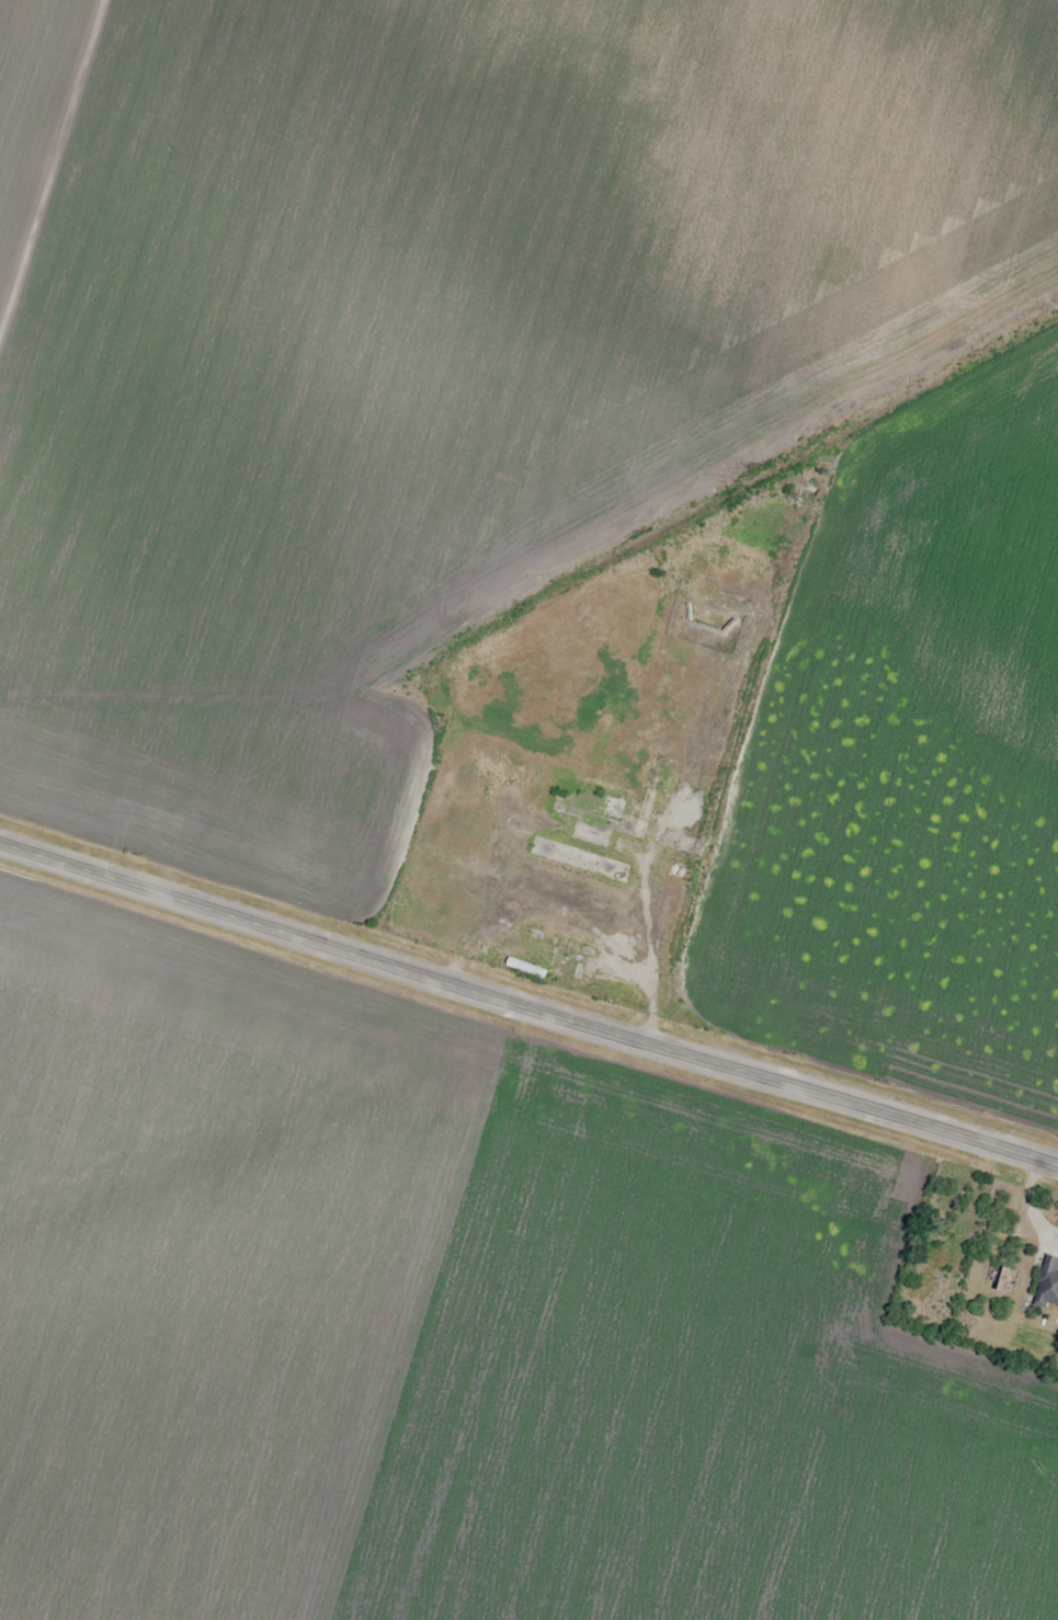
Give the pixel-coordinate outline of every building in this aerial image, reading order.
[(620,850),(624,834),(646,839),(651,818),(632,813),(635,798),(583,786),(581,794),(558,789),(552,813),(577,819),(573,839),(620,850)] [(1056,1269),(1057,1264),(1057,1256),(1044,1252),(1030,1301),(1057,1309),(1057,1270),(1056,1269)]
